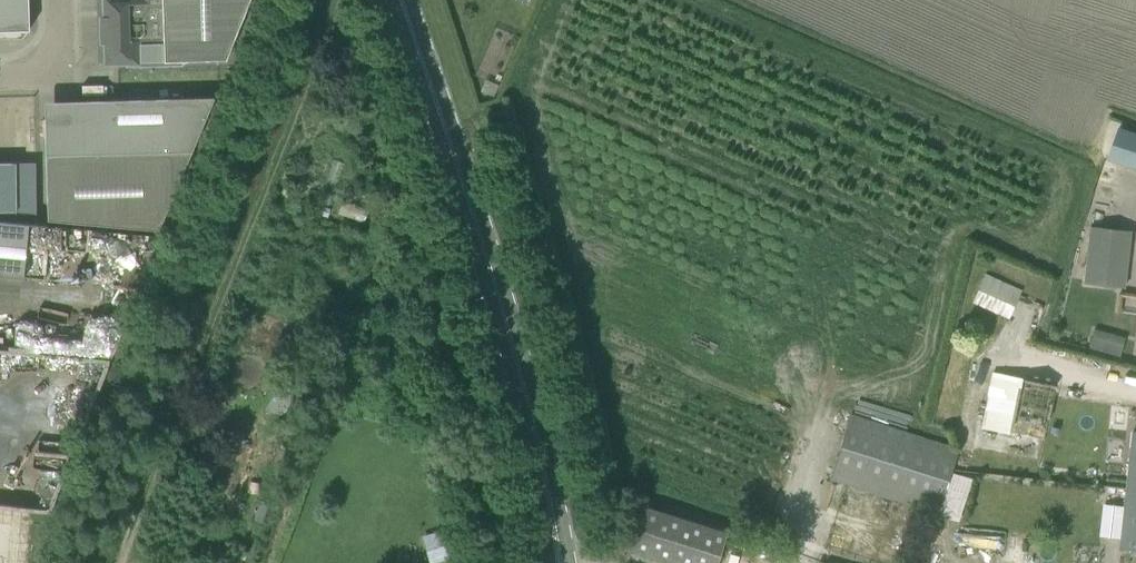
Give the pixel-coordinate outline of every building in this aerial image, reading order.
[(21,38),(29,30),(28,0),(0,0),(0,39),(21,38)] [(249,0),(103,0),(105,64),(137,63),(136,41),(178,40),(179,61),(225,60),(234,39),(249,0)] [(46,220),(158,231),(214,97),(106,100),(107,117),(44,119),(46,220)] [(1107,156),(1135,165),(1135,130),(1118,124),(1107,156)] [(0,161),(0,209),(15,208),(15,161),(0,161)] [(21,277),(26,223),(0,220),(0,275),(21,277)] [(1123,288),(1129,230),(1090,226),(1083,283),(1123,288)] [(972,303),(1008,319),(1019,292),(984,276),(972,303)] [(1088,347),(1119,355),(1123,336),(1093,328),(1088,347)] [(962,518),(1027,532),(1057,386),(991,373),(962,518)] [(830,479),(937,514),(957,450),(850,416),(830,479)] [(1123,549),(1135,551),(1135,432),(1134,432),(1123,549)] [(17,503),(0,502),(0,562),(14,562),(17,503)] [(1104,502),(1100,534),(1116,536),(1120,504),(1104,502)] [(667,562),(716,562),(725,532),(639,504),(625,549),(667,562)] [(422,541),(429,562),(439,562),(447,561),(440,536),(422,541)]
